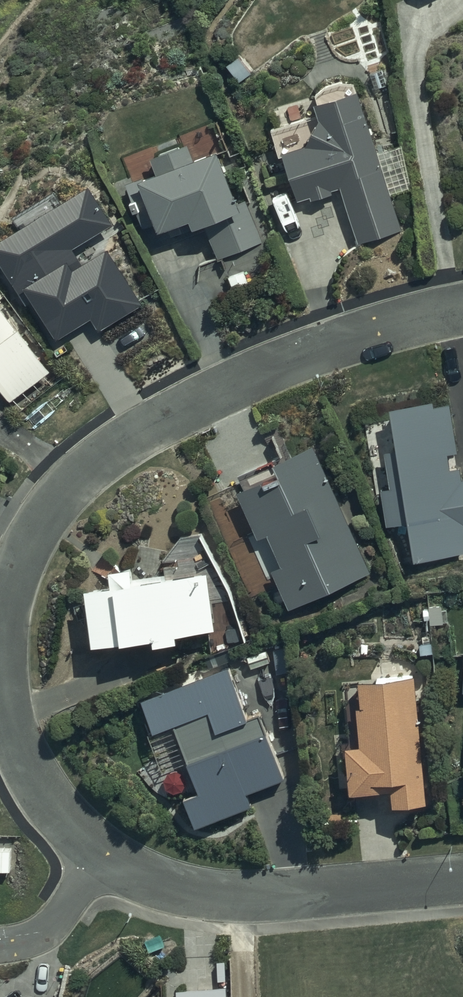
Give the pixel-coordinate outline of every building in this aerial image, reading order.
[(327,87),(317,94),(321,105),(316,106),(319,116),(274,131),(282,156),(287,154),(301,198),(312,195),(313,198),(342,189),(360,242),(404,227),(355,83),(341,82),(327,87)] [(152,158),(158,175),(127,187),(143,229),(154,224),(158,235),(168,231),(170,236),(183,231),(181,226),(191,222),(194,232),(206,227),(218,258),(265,241),(248,196),(237,200),(219,151),(195,160),(189,144),(152,158)] [(88,199),(0,258),(0,275),(29,318),(33,315),(59,354),(94,331),(101,342),(143,314),(109,263),(86,278),(76,263),(114,237),(88,199)] [(53,377),(21,338),(24,336),(2,310),(6,305),(0,297),(0,392),(14,410),(53,377)] [(391,407),(398,447),(387,449),(392,486),(385,487),(390,519),(413,516),(419,555),(462,548),(462,464),(462,462),(459,463),(457,449),(459,449),(452,401),(437,403),(436,396),(395,402),(395,406),(391,407)] [(317,443),(297,452),(281,418),(264,426),(269,435),(273,433),(282,452),(241,471),(248,487),(239,491),(260,535),(269,531),(282,561),(274,565),(293,607),(376,568),(317,443)] [(113,578),(85,582),(93,640),(158,632),(159,638),(179,635),(178,628),(220,622),(212,561),(170,567),(170,561),(137,565),(136,558),(111,562),(113,578)] [(450,602),(430,602),(430,606),(424,606),(424,617),(431,617),(431,621),(445,621),(445,620),(455,620),(455,610),(450,610),(450,602)] [(251,711),(231,658),(141,690),(156,729),(176,722),(198,782),(185,787),(198,821),(253,801),(247,785),(283,772),(259,708),(251,711)] [(377,670),(377,677),(359,678),(362,705),(358,705),(361,744),(347,745),(351,793),(393,790),(394,804),(427,801),(416,674),(414,674),(413,667),(377,670)] [(0,846),(0,876),(14,876),(14,846),(0,846)]
